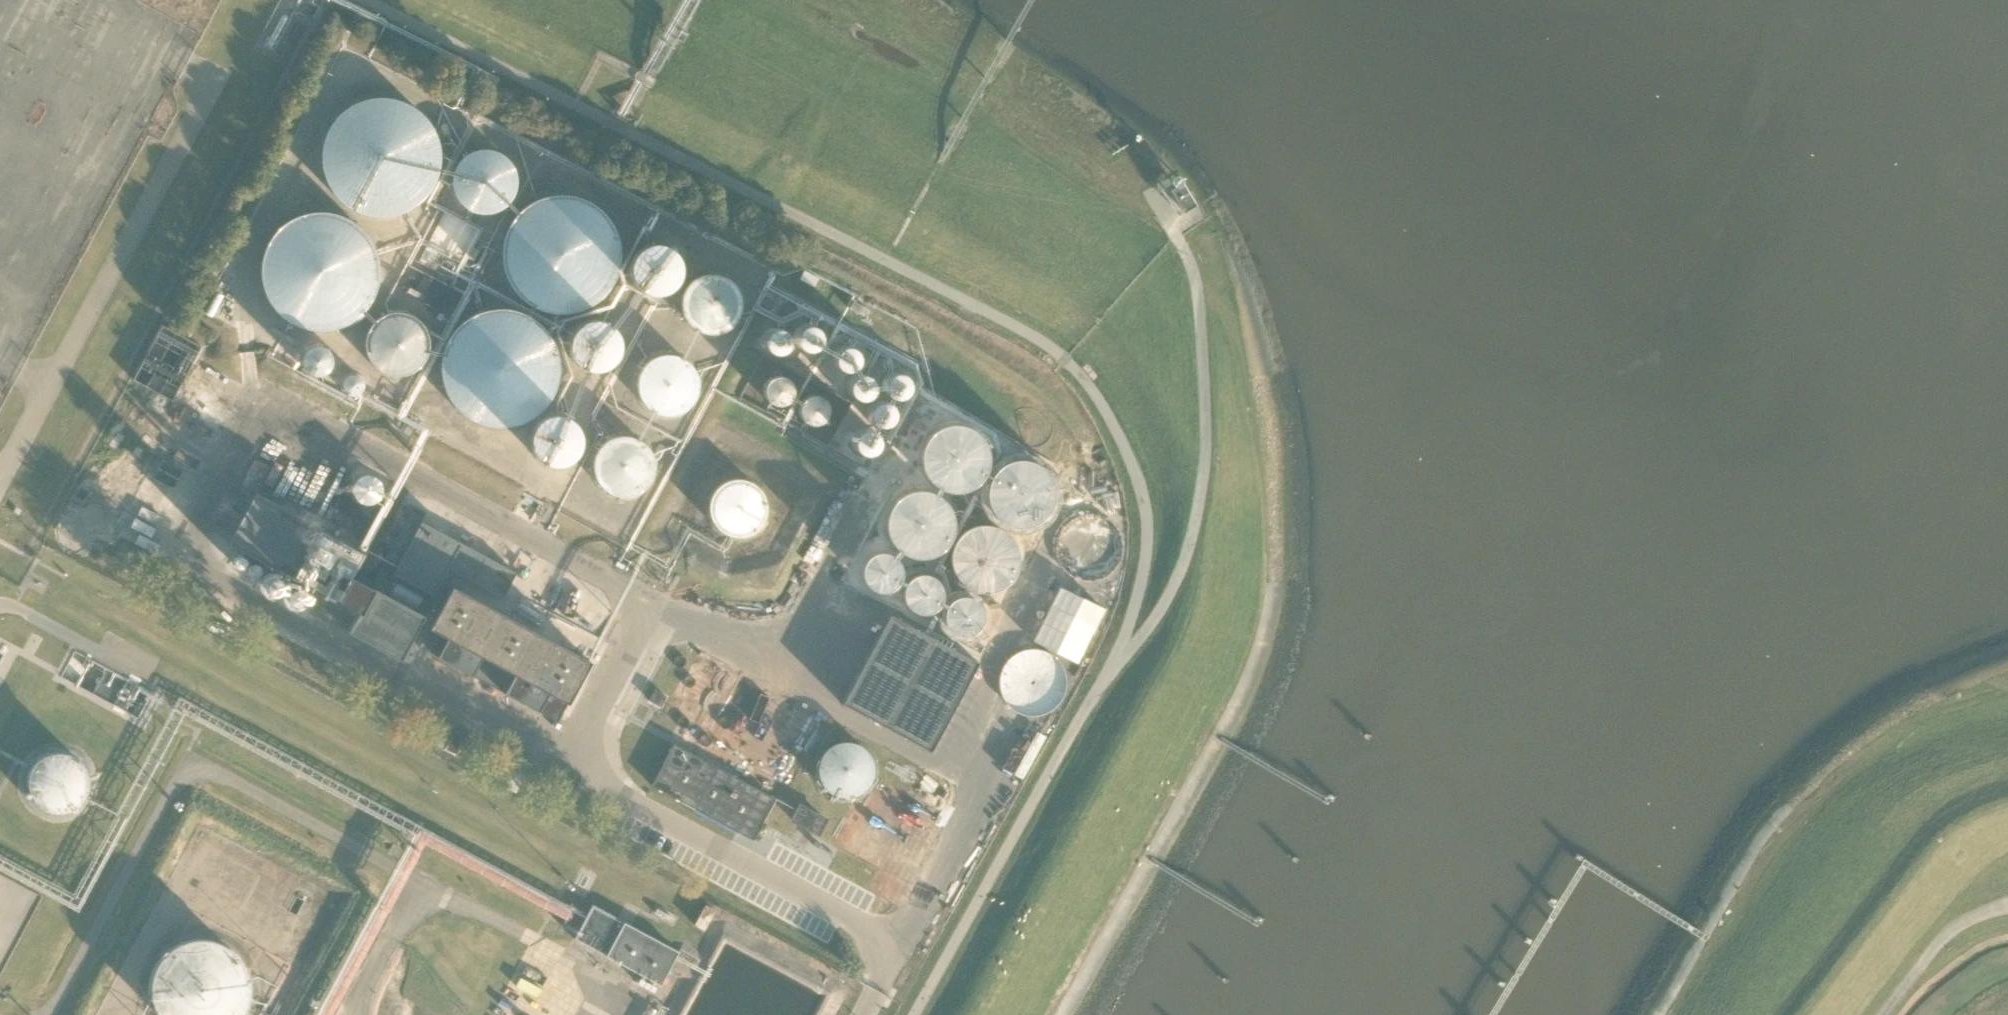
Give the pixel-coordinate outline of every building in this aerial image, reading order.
[(386,98),(381,98),(376,98),(371,99),(366,100),(361,101),(356,103),(352,106),(347,108),(343,111),(339,115),(336,119),(333,123),(330,127),(328,132),(326,136),(324,141),(323,146),(322,151),(322,157),(322,162),(323,167),(324,172),(326,177),(327,181),(330,186),(333,190),(336,194),(339,198),(343,202),(347,205),(351,208),(356,210),(361,212),(366,213),(371,215),(376,215),(381,216),(386,215),(391,215),(396,213),(401,212),(406,210),(411,208),(415,205),(419,202),(423,198),(426,194),(429,190),(432,186),(435,181),(437,177),(438,172),(439,167),(440,162),(440,157),(440,151),(439,146),(438,141),(437,136),(435,132),(432,127),(429,123),(426,119),(423,115),(419,111),(415,108),(411,106),(406,103),(401,101),(396,100),(391,99),(386,98)] [(488,150),(485,150),(482,150),(479,150),(477,151),(474,151),(471,153),(469,154),(466,155),(464,157),(462,159),(460,161),(459,163),(457,166),(456,168),(455,171),(454,174),(453,176),(453,179),(453,182),(453,185),(454,188),(454,190),(455,193),(456,195),(458,198),(459,200),(461,202),(463,204),(465,206),(467,208),(470,209),(472,211),(475,212),(478,212),(481,213),(483,213),(486,213),(489,213),(492,212),(495,212),(497,211),(500,209),(502,208),(504,206),(507,205),(509,203),(510,200),(512,198),(513,196),(514,193),(515,190),(516,188),(517,185),(517,182),(517,179),(516,176),(516,174),(515,171),(514,168),(513,166),(511,163),(510,161),(508,159),(506,157),(503,155),(501,154),(499,153),(496,152),(493,151),(491,150),(488,150)] [(1187,213),(1199,205),(1186,183),(1174,191),(1187,213)] [(566,195),(561,194),(556,195),(551,195),(546,196),(541,198),(536,200),(531,202),(527,205),(523,208),(519,212),(516,216),(512,220),(510,224),(507,229),(505,233),(504,238),(503,243),(502,248),(502,254),(502,259),(503,264),(504,269),(505,274),(507,279),(510,283),(513,287),(516,292),(519,295),(523,299),(527,302),(531,305),(536,307),(541,309),(546,311),(551,312),(556,312),(561,313),(566,312),(571,312),(576,311),(581,309),(586,307),(591,305),(595,302),(599,299),(603,295),(606,292),(609,287),(612,283),(615,279),(616,274),(618,269),(619,264),(620,259),(620,254),(620,248),(619,243),(618,238),(617,233),(615,229),(612,224),(609,220),(606,216),(603,212),(599,208),(595,205),(591,202),(586,200),(581,198),(576,196),(571,195),(566,195)] [(325,211),(320,211),(315,211),(310,212),(305,213),(300,214),(295,216),(291,219),(286,222),(282,225),(278,228),(275,232),(272,236),(269,240),(267,245),(265,250),(263,255),(262,260),(261,265),(261,270),(261,275),(262,280),(263,285),(265,290),(267,295),(269,299),(272,304),(275,308),(278,312),(282,315),(286,318),(290,321),(295,323),(300,325),(305,327),(310,328),(315,329),(320,329),(325,329),(330,328),(335,327),(340,325),(345,323),(350,321),(354,318),(358,315),(362,312),(365,308),(368,304),(371,299),(374,295),(376,290),(377,285),(378,280),(379,275),(379,270),(379,265),(378,260),(377,255),(376,250),(374,245),(371,240),(368,236),(365,232),(362,228),(358,225),(354,222),(350,219),(345,216),(340,215),(335,213),(330,212),(325,211)] [(658,243),(656,243),(653,243),(651,243),(649,244),(646,244),(644,245),(642,246),(640,248),(638,249),(636,251),(635,253),(633,255),(632,257),(631,259),(630,261),(629,263),(629,266),(629,268),(629,270),(629,273),(629,275),(630,278),(631,280),(632,282),(633,284),(635,286),(636,288),(638,289),(640,291),(642,292),(644,293),(646,294),(648,295),(651,296),(653,296),(656,296),(658,296),(660,296),(663,295),(665,294),(667,294),(669,292),(671,291),(673,290),(675,288),(677,286),(678,284),(679,282),(680,280),(681,278),(682,275),(682,273),(682,271),(682,268),(682,266),(682,263),(681,261),(680,259),(679,257),(678,255),(677,253),(675,251),(673,249),(671,248),(669,246),(667,245),(665,244),(663,244),(660,243),(658,243)] [(403,290),(447,314),(459,292),(415,269),(403,290)] [(714,273),(712,273),(709,273),(706,273),(704,274),(701,274),(699,275),(696,277),(694,278),(692,280),(690,282),(688,284),(686,286),(685,288),(684,291),(683,293),(682,296),(682,298),(681,301),(681,304),(681,306),(682,309),(682,311),(683,314),(684,316),(686,319),(687,321),(689,323),(691,325),(693,327),(695,328),(697,330),(700,331),(702,332),(705,332),(708,333),(710,333),(713,333),(716,333),(718,333),(721,332),(723,331),(726,330),(728,328),(730,327),(732,325),(734,323),(736,321),(737,319),(739,317),(740,314),(741,312),(741,309),(742,306),(742,304),(742,301),(742,298),(741,296),(740,293),(739,291),(738,288),(737,286),(735,284),(733,282),(731,280),(729,278),(727,277),(725,276),(722,274),(720,274),(717,273),(714,273)] [(849,308),(864,316),(868,309),(853,301),(849,308)] [(505,308),(500,308),(495,308),(490,309),(485,310),(480,311),(475,313),(471,316),(466,319),(462,322),(458,325),(455,329),(452,333),(449,337),(447,342),(445,347),(443,352),(442,357),(441,362),(441,367),(441,372),(442,377),(443,382),(445,387),(447,392),(449,397),(452,401),(455,405),(458,409),(462,412),(466,416),(471,418),(475,421),(480,423),(485,424),(490,425),(495,426),(500,426),(505,426),(510,425),(515,424),(520,423),(525,421),(530,418),(534,416),(538,412),(542,409),(545,405),(549,401),(551,397),(554,392),(556,387),(557,382),(558,377),(559,372),(559,367),(559,362),(558,357),(557,352),(556,347),(554,342),(551,337),(549,333),(545,329),(542,325),(538,322),(534,319),(530,316),(525,313),(520,311),(515,310),(510,309),(505,308)] [(400,312),(397,312),(395,312),(392,312),(389,313),(387,314),(384,315),(382,316),(379,317),(377,319),(375,321),(373,323),(371,325),(370,328),(369,330),(368,333),(367,335),(366,338),(366,341),(366,343),(366,346),(366,349),(367,352),(368,354),(369,357),(370,359),(371,362),(373,364),(375,366),(377,368),(379,369),(382,371),(384,372),(387,373),(389,374),(392,375),(395,375),(397,375),(400,375),(403,375),(406,374),(408,373),(411,372),(413,371),(416,369),(418,368),(420,366),(422,364),(424,362),(425,359),(426,357),(427,354),(428,352),(429,349),(429,346),(429,343),(429,341),(429,338),(428,335),(427,333),(426,330),(425,328),(424,325),(422,323),(420,321),(418,319),(416,317),(413,316),(411,315),(408,314),(406,313),(403,312),(400,312)] [(597,319),(594,319),(592,319),(590,319),(587,320),(585,320),(583,321),(581,322),(579,324),(577,325),(575,327),(573,329),(572,331),(571,333),(570,335),(569,337),(568,339),(568,342),(567,344),(567,347),(568,349),(568,351),(569,354),(570,356),(571,358),(572,360),(573,362),(575,364),(577,366),(578,367),(580,368),(583,370),(585,370),(587,371),(589,372),(592,372),(594,372),(597,372),(599,372),(601,371),(604,371),(606,370),(608,369),(610,367),(612,366),(614,364),(615,362),(617,360),(618,358),(619,356),(620,354),(620,351),(621,349),(621,347),(621,344),(621,342),(620,340),(620,337),(619,335),(618,333),(617,331),(615,329),(614,327),(612,325),(610,324),(608,323),(606,321),(604,320),(602,320),(599,319),(597,319)] [(807,324),(806,324),(804,324),(803,324),(802,324),(801,324),(800,325),(799,325),(798,326),(797,327),(796,328),(795,329),(794,330),(793,331),(793,332),(793,333),(792,334),(792,335),(792,337),(792,338),(792,339),(792,340),(792,341),(793,343),(793,344),(794,345),(795,346),(796,347),(797,348),(798,349),(800,350),(801,350),(802,350),(803,351),(804,351),(806,351),(807,351),(808,351),(809,350),(810,350),(812,350),(813,349),(814,348),(815,348),(816,347),(816,346),(817,345),(818,344),(818,343),(819,341),(819,340),(819,339),(819,338),(819,337),(819,335),(819,334),(819,333),(818,332),(818,331),(817,330),(816,329),(816,328),(815,327),(814,326),(813,325),(812,325),(810,324),(809,324),(808,324),(807,324)] [(133,378),(171,400),(201,347),(163,325),(133,378)] [(775,326),(773,326),(772,326),(771,326),(770,327),(768,327),(767,328),(766,328),(765,329),(764,330),(763,330),(762,331),(762,332),(761,333),(761,335),(760,336),(760,337),(760,338),(759,339),(759,341),(760,342),(760,343),(760,344),(761,345),(761,346),(762,348),(762,349),(763,349),(764,350),(765,351),(766,352),(767,352),(768,353),(770,353),(771,353),(772,354),(773,354),(774,354),(776,353),(777,353),(778,353),(779,352),(780,352),(781,351),(782,350),(783,350),(784,349),(785,348),(785,347),(786,345),(786,344),(787,343),(787,342),(787,341),(787,339),(787,338),(787,337),(786,336),(786,335),(785,334),(785,332),(784,331),(783,331),(782,330),(781,329),(780,328),(779,328),(778,327),(777,327),(776,327),(775,326)] [(845,344),(844,344),(843,344),(841,344),(840,344),(839,345),(838,345),(837,346),(836,346),(835,347),(834,348),(833,349),(832,350),(832,351),(831,352),(831,353),(830,354),(830,356),(830,357),(830,358),(830,359),(830,360),(831,362),(831,363),(832,364),(832,365),(833,366),(834,367),(835,368),(836,368),(837,369),(838,370),(839,370),(840,371),(841,371),(843,371),(844,371),(845,371),(846,371),(847,371),(849,370),(850,370),(851,369),(852,369),(853,368),(854,367),(855,366),(855,365),(856,364),(856,363),(857,362),(857,360),(857,359),(858,358),(858,357),(857,356),(857,354),(857,353),(856,352),(856,351),(855,350),(855,349),(854,348),(853,347),(852,346),(851,346),(850,345),(849,345),(848,344),(846,344),(845,344)] [(671,354),(668,353),(665,354),(663,354),(660,355),(657,355),(655,356),(653,358),(650,359),(648,361),(646,362),(644,364),(643,366),(641,369),(640,371),(639,374),(638,376),(638,379),(637,381),(637,384),(637,387),(638,389),(638,392),(639,394),(640,397),(641,399),(643,401),(644,404),(646,405),(648,407),(650,409),(653,410),(655,412),(657,413),(660,413),(663,414),(665,414),(668,414),(671,414),(673,414),(676,413),(678,413),(681,412),(683,410),(685,409),(687,407),(689,405),(691,404),(693,401),(694,399),(696,397),(697,394),(697,392),(698,389),(698,387),(698,384),(698,381),(698,379),(697,376),(697,374),(696,371),(694,369),(693,366),(691,364),(689,362),(687,361),(685,359),(683,358),(681,356),(678,355),(676,354),(673,354),(671,354)] [(896,370),(895,370),(894,370),(892,370),(891,371),(890,371),(889,372),(888,372),(887,373),(886,374),(885,374),(884,375),(883,376),(883,377),(882,378),(882,380),(881,381),(881,382),(881,383),(881,385),(881,386),(881,387),(882,388),(882,389),(883,390),(883,391),(884,392),(885,393),(886,394),(887,395),(888,396),(889,396),(890,397),(891,397),(892,397),(893,398),(895,398),(896,398),(897,397),(898,397),(900,397),(901,396),(902,396),(903,395),(904,394),(905,393),(906,392),(907,390),(907,389),(908,388),(908,387),(908,386),(908,385),(908,383),(908,382),(908,381),(908,380),(907,379),(907,377),(906,376),(906,375),(905,374),(904,374),(903,373),(902,372),(901,372),(900,371),(898,371),(897,370),(896,370)] [(860,373),(859,373),(858,373),(857,373),(855,373),(854,373),(853,374),(852,374),(851,375),(850,376),(849,377),(848,378),(848,379),(847,380),(846,381),(846,382),(846,383),(845,384),(845,386),(845,387),(845,388),(846,389),(846,390),(846,392),(847,393),(848,394),(848,395),(849,396),(850,397),(851,397),(852,398),(853,399),(854,399),(855,400),(857,400),(858,400),(859,400),(860,400),(861,400),(863,399),(864,399),(865,399),(866,398),(867,397),(868,397),(869,396),(870,395),(871,394),(871,393),(872,392),(872,391),(872,389),(873,388),(873,387),(873,386),(873,384),(872,383),(872,382),(872,381),(871,380),(871,379),(870,378),(869,377),(868,376),(867,375),(866,375),(865,374),(864,373),(863,373),(862,373),(860,373)] [(354,374),(352,374),(351,374),(349,375),(348,375),(346,376),(345,377),(344,378),(343,380),(343,381),(342,383),(342,384),(342,386),(343,387),(343,389),(344,390),(345,391),(346,392),(347,393),(349,394),(350,394),(352,394),(353,394),(355,394),(356,394),(358,393),(359,392),(360,391),(361,390),(362,388),(362,387),(362,385),(362,384),(362,382),(362,381),(361,379),(360,378),(359,377),(358,376),(357,375),(355,375),(354,374)] [(779,375),(777,375),(775,375),(774,376),(772,376),(770,377),(769,378),(768,379),(766,380),(765,381),(764,383),(764,384),(763,386),(763,387),(762,389),(762,391),(762,393),(763,394),(763,396),(764,397),(765,399),(766,400),(767,402),(768,403),(769,404),(771,405),(772,405),(774,406),(776,406),(777,406),(779,406),(781,406),(782,406),(784,405),(786,404),(787,404),(788,402),(790,401),(791,400),(792,399),(792,397),(793,395),(793,394),(794,392),(794,390),(794,389),(793,387),(793,385),(792,384),(791,382),(790,381),(789,380),(788,379),(787,378),(785,377),(784,376),(782,375),(780,375),(779,375)] [(815,394),(813,394),(811,394),(810,395),(808,395),(807,396),(805,397),(804,398),(803,399),(802,401),(801,402),(800,404),(799,405),(799,407),(799,409),(799,410),(799,412),(800,414),(800,415),(801,417),(802,418),(803,419),(805,421),(806,422),(807,422),(809,423),(811,423),(812,424),(814,424),(816,424),(817,423),(819,423),(820,422),(822,422),(823,421),(825,419),(826,418),(827,417),(827,415),(828,414),(828,412),(829,410),(829,409),(829,407),(828,405),(828,404),(827,402),(826,401),(825,399),(824,398),(823,397),(821,396),(820,395),(818,395),(816,394),(815,394)] [(881,399),(880,399),(878,399),(877,399),(876,400),(875,400),(874,401),(873,401),(871,402),(871,403),(870,403),(869,404),(868,405),(867,406),(867,407),(866,409),(866,410),(866,411),(866,412),(866,413),(866,415),(866,416),(866,417),(867,418),(867,419),(868,420),(869,421),(870,422),(870,423),(871,424),(872,425),(874,425),(875,426),(876,426),(877,426),(878,427),(880,427),(881,427),(882,426),(883,426),(884,426),(885,425),(887,425),(888,424),(889,423),(889,422),(890,422),(891,421),(892,419),(892,418),(893,417),(893,416),(893,415),(893,414),(893,412),(893,411),(893,410),(893,409),(892,408),(892,406),(891,405),(890,404),(890,403),(889,403),(888,402),(887,401),(886,401),(884,400),(883,400),(882,399),(881,399)] [(561,415),(559,415),(556,415),(554,416),(552,416),(549,417),(547,418),(545,419),(543,420),(541,422),(539,423),(538,425),(536,427),(535,429),(534,431),(533,434),(533,436),(532,438),(532,441),(532,443),(532,445),(532,448),(533,450),(534,452),(535,455),(536,457),(538,459),(539,460),(541,462),(543,464),(545,465),(547,466),(549,467),(551,468),(554,468),(556,469),(559,469),(561,469),(563,468),(566,468),(568,467),(570,466),(572,465),(574,464),(576,462),(578,461),(580,459),(581,457),(582,455),(583,453),(584,450),(585,448),(585,446),(585,443),(585,441),(585,438),(585,436),(584,434),(583,432),(582,429),(581,427),(580,425),(578,423),(576,422),(575,420),(573,419),(570,418),(568,417),(566,416),(564,416),(561,415)] [(957,424),(954,423),(951,424),(948,424),(945,425),(942,426),(939,427),(936,428),(934,430),(931,432),(929,434),(927,436),(925,439),(924,442),(922,444),(921,447),(920,450),(920,453),(919,456),(919,459),(920,463),(920,466),(921,469),(922,472),(923,474),(925,477),(927,480),(929,482),(931,484),(934,486),(936,488),(939,489),(942,490),(945,491),(948,492),(951,492),(954,493),(957,492),(960,492),(963,491),(966,491),(969,489),(972,488),(974,486),(977,484),(979,482),(981,480),(983,477),(984,475),(986,472),(987,469),(988,466),(988,463),(989,460),(989,457),(988,454),(988,450),(987,447),(986,445),(985,442),(983,439),(981,437),(979,434),(977,432),(975,430),(972,428),(969,427),(966,426),(963,425),(960,424),(957,424)] [(865,427),(864,427),(863,427),(862,428),(861,428),(859,428),(858,429),(857,429),(856,430),(855,431),(854,432),(853,433),(852,435),(852,436),(851,437),(851,438),(851,439),(850,440),(850,442),(851,443),(851,444),(851,445),(851,446),(852,448),(853,449),(853,450),(854,451),(855,451),(856,452),(857,453),(858,453),(859,454),(860,454),(862,455),(863,455),(864,455),(865,455),(867,455),(868,454),(869,454),(870,454),(871,453),(872,452),(873,451),(874,451),(875,450),(876,449),(876,448),(877,447),(877,445),(878,444),(878,443),(878,442),(878,441),(878,439),(878,438),(877,437),(877,436),(876,435),(876,434),(875,433),(874,432),(873,431),(872,430),(871,429),(870,429),(869,428),(868,428),(867,428),(865,427)] [(626,435),(624,435),(621,435),(618,435),(616,436),(613,437),(611,438),(608,439),(606,440),(604,442),(602,444),(600,446),(599,448),(597,450),(596,452),(595,455),(594,457),(594,460),(593,463),(593,465),(593,468),(594,470),(594,473),(595,476),(596,478),(597,480),(599,483),(600,485),(602,487),(604,488),(606,490),(608,491),(611,493),(613,494),(616,494),(618,495),(621,495),(624,495),(626,495),(629,495),(631,494),(634,494),(636,493),(639,491),(641,490),(643,488),(645,487),(647,485),(648,483),(650,480),(651,478),(652,476),(653,473),(654,470),(654,468),(654,465),(654,463),(654,460),(653,457),(652,455),(651,452),(650,450),(649,448),(647,446),(645,444),(643,442),(641,440),(639,439),(636,438),(634,437),(631,436),(629,435),(626,435)] [(1024,458),(1021,458),(1018,458),(1015,459),(1012,459),(1009,460),(1006,462),(1003,463),(1001,465),(998,467),(996,469),(994,471),(992,474),(991,476),(989,479),(988,482),(987,485),(987,488),(987,491),(987,494),(987,497),(987,500),(988,503),(989,506),(991,509),(992,512),(994,514),(996,517),(998,519),(1001,521),(1003,522),(1006,524),(1009,525),(1012,526),(1015,527),(1018,527),(1021,527),(1024,527),(1027,527),(1030,526),(1033,525),(1036,524),(1039,523),(1041,521),(1044,519),(1046,517),(1048,514),(1050,512),(1052,509),(1053,506),(1054,504),(1055,501),(1056,497),(1056,494),(1056,491),(1056,488),(1055,485),(1054,482),(1053,479),(1052,476),(1050,474),(1048,471),(1046,469),(1044,467),(1042,465),(1039,463),(1036,462),(1033,460),(1031,459),(1028,459),(1024,458)] [(120,464),(94,510),(113,521),(139,475),(120,464)] [(370,474),(368,474),(366,474),(364,474),(362,475),(360,476),(359,477),(357,478),(356,480),(355,481),(354,483),(353,485),(353,487),(353,489),(353,491),(353,492),(354,494),(355,496),(356,498),(357,499),(359,500),(360,502),(362,502),(364,503),(366,503),(368,503),(370,503),(372,503),(373,502),(375,501),(377,500),(378,499),(379,497),(380,496),(381,494),(382,492),(382,490),(382,488),(382,486),(381,484),(381,482),(380,481),(378,479),(377,478),(375,477),(374,476),(372,475),(370,474)] [(740,479),(738,479),(735,479),(733,479),(730,480),(728,480),(725,481),(723,483),(721,484),(719,486),(717,487),(715,489),(714,491),(712,494),(711,496),(710,498),(710,501),(709,503),(709,506),(709,509),(709,511),(710,514),(710,516),(711,519),(712,521),(714,523),(715,525),(717,527),(719,529),(721,531),(723,532),(725,533),(727,534),(730,535),(732,536),(735,536),(738,536),(740,536),(743,536),(745,535),(748,534),(750,533),(753,532),(755,531),(757,529),(759,527),(760,525),(762,523),(763,521),(764,519),(765,516),(766,514),(766,511),(767,509),(767,506),(766,504),(766,501),(765,499),(764,496),(763,494),(762,492),(760,489),(759,487),(757,486),(755,484),(753,483),(750,481),(748,480),(746,480),(743,479),(740,479)] [(922,490),(919,490),(916,490),(913,490),(910,491),(907,492),(904,493),(901,495),(899,496),(896,498),(894,500),(892,503),(890,505),(889,508),(887,511),(886,513),(885,517),(885,520),(884,523),(884,526),(885,529),(885,532),(886,535),(887,538),(889,541),(890,543),(892,546),(894,548),(896,550),(899,552),(901,554),(904,555),(907,557),(910,558),(913,558),(916,559),(919,559),(922,559),(925,558),(928,558),(931,557),(934,555),(937,554),(939,552),(942,550),(944,548),(946,546),(948,543),(950,541),(951,538),(952,535),(953,532),(953,529),(954,526),(954,523),(953,520),(953,517),(952,514),(951,511),(950,508),(948,505),(946,503),(944,500),(942,498),(940,496),(937,495),(934,493),(931,492),(928,491),(925,490),(922,490)] [(258,493),(230,544),(356,615),(349,630),(401,658),(420,623),(429,628),(419,646),(557,721),(590,660),(513,619),(496,610),(516,573),(463,544),(421,522),(429,505),(412,497),(409,503),(408,503),(403,512),(411,517),(375,582),(354,571),(365,551),(258,493)] [(988,525),(985,525),(982,525),(979,526),(976,527),(973,527),(970,529),(967,530),(965,532),(962,534),(960,536),(958,538),(956,541),(954,543),(953,546),(952,549),(951,552),(950,555),(950,558),(950,561),(950,564),(951,568),(952,570),(953,573),(954,576),(956,579),(958,581),(960,584),(962,586),(964,588),(967,590),(970,591),(973,592),(975,593),(979,594),(982,594),(985,594),(988,594),(991,594),(994,593),(997,592),(1000,591),(1003,590),(1005,588),(1008,586),(1010,584),(1012,582),(1014,579),(1015,576),(1017,574),(1018,571),(1019,568),(1019,565),(1019,562),(1019,559),(1019,555),(1019,552),(1018,549),(1017,546),(1015,544),(1014,541),(1012,538),(1010,536),(1008,534),(1005,532),(1003,530),(1000,529),(997,528),(994,527),(991,526),(988,525)] [(882,551),(881,551),(879,551),(877,551),(875,551),(873,552),(872,553),(870,554),(868,555),(867,556),(866,557),(864,558),(863,560),(862,561),(862,563),(861,565),(860,567),(860,568),(860,570),(860,572),(860,574),(860,576),(861,578),(862,579),(862,581),(863,582),(864,584),(866,585),(867,587),(868,588),(870,589),(872,590),(873,590),(875,591),(877,591),(879,592),(880,592),(882,592),(884,591),(886,591),(888,590),(889,590),(891,589),(893,588),(894,587),(895,585),(897,584),(898,583),(899,581),(899,579),(900,578),(900,576),(901,574),(901,572),(901,570),(901,569),(901,567),(900,565),(899,563),(899,562),(898,560),(897,558),(895,557),(894,556),(893,555),(891,554),(889,553),(888,552),(886,551),(884,551),(882,551)] [(924,573),(922,573),(920,573),(918,573),(916,574),(915,574),(913,575),(911,576),(910,577),(908,578),(907,579),(906,580),(905,582),(904,583),(903,585),(902,587),(902,589),(901,590),(901,592),(901,594),(901,596),(902,598),(902,600),(903,601),(904,603),(905,605),(906,606),(907,607),(908,609),(910,610),(911,611),(913,612),(915,612),(916,613),(918,613),(920,614),(922,614),(924,614),(925,613),(927,613),(929,613),(931,612),(932,611),(934,610),(935,609),(937,607),(938,606),(939,605),(940,603),(941,601),(941,600),(942,598),(942,596),(942,594),(942,592),(942,591),(942,589),(941,587),(941,585),(940,584),(939,582),(938,581),(937,579),(935,578),(934,577),(932,576),(931,575),(929,574),(927,574),(926,573),(924,573)] [(1050,717),(1104,609),(1061,587),(1007,696),(1050,717)] [(965,594),(963,594),(961,594),(959,594),(958,595),(956,595),(954,596),(952,597),(951,598),(949,599),(948,600),(947,602),(946,603),(945,605),(944,606),(943,608),(943,610),(943,612),(942,614),(942,615),(943,617),(943,619),(943,621),(944,623),(945,624),(946,626),(947,627),(948,629),(949,630),(951,631),(952,632),(954,633),(956,634),(957,634),(959,635),(961,635),(963,635),(965,635),(966,635),(968,634),(970,634),(972,633),(973,632),(975,631),(976,630),(978,629),(979,627),(980,626),(981,624),(982,623),(982,621),(983,619),(983,617),(983,616),(983,614),(983,612),(983,610),(982,608),(982,607),(981,605),(980,603),(979,602),(978,600),(976,599),(975,598),(973,597),(972,596),(970,595),(968,595),(967,594),(965,594)] [(978,663),(890,615),(842,703),(930,750),(978,663)] [(656,690),(650,701),(661,706),(666,696),(656,690)] [(849,741),(846,741),(844,741),(841,741),(839,742),(836,742),(834,743),(832,745),(830,746),(828,747),(826,749),(824,751),(823,753),(821,755),(820,757),(819,759),(818,762),(818,764),(818,767),(818,769),(818,772),(818,774),(818,777),(819,779),(820,781),(821,783),(823,786),(824,788),(826,789),(828,791),(832,794),(834,795),(836,796),(839,797),(841,797),(844,798),(846,798),(849,798),(851,797),(853,797),(856,796),(858,795),(860,794),(862,793),(864,791),(866,789),(868,788),(869,786),(871,783),(872,781),(873,779),(874,777),(874,774),(874,772),(875,769),(874,767),(874,764),(874,762),(873,759),(872,757),(871,755),(869,753),(868,751),(866,749),(864,747),(862,746),(860,745),(858,743),(856,742),(853,742),(851,741),(849,741)] [(652,787),(752,841),(753,842),(774,803),(675,746),(652,787)] [(61,752),(59,752),(56,752),(53,752),(51,753),(48,754),(46,755),(43,756),(41,758),(39,759),(37,761),(35,763),(34,765),(32,767),(31,770),(30,772),(29,775),(29,778),(29,780),(29,783),(29,786),(29,788),(30,791),(31,793),(32,796),(34,798),(35,800),(37,802),(39,804),(41,806),(43,807),(45,808),(48,809),(50,810),(53,811),(56,811),(58,811),(61,811),(64,811),(66,810),(69,810),(71,809),(74,807),(76,806),(78,804),(80,802),(82,800),(83,798),(85,796),(86,793),(87,791),(87,788),(88,786),(88,783),(88,780),(88,778),(88,775),(87,773),(86,770),(85,768),(83,765),(82,763),(80,761),(78,759),(76,758),(74,756),(71,755),(69,754),(66,753),(64,752),(61,752)] [(800,805),(792,820),(801,824),(808,828),(813,831),(818,834),(826,819),(800,805)] [(784,833),(776,850),(805,864),(813,847),(784,833)] [(574,939),(661,986),(679,952),(592,905),(574,939)] [(201,938),(197,938),(193,938),(188,939),(184,941),(180,942),(176,944),(173,947),(169,949),(166,952),(163,955),(160,959),(158,963),(156,966),(154,970),(153,975),(152,979),(152,983),(151,988),(152,992),(152,996),(153,1000),(154,1005),(156,1009),(158,1013),(160,1014),(243,1014),(245,1012),(247,1009),(248,1005),(250,1000),(250,996),(251,992),(251,988),(251,983),(250,979),(250,975),(248,970),(247,966),(245,963),(242,959),(240,955),(237,952),(233,949),(230,947),(226,944),(222,942),(218,941),(214,939),(210,938),(206,938),(201,938)] [(504,998),(528,951),(506,940),(482,987),(504,998)]
